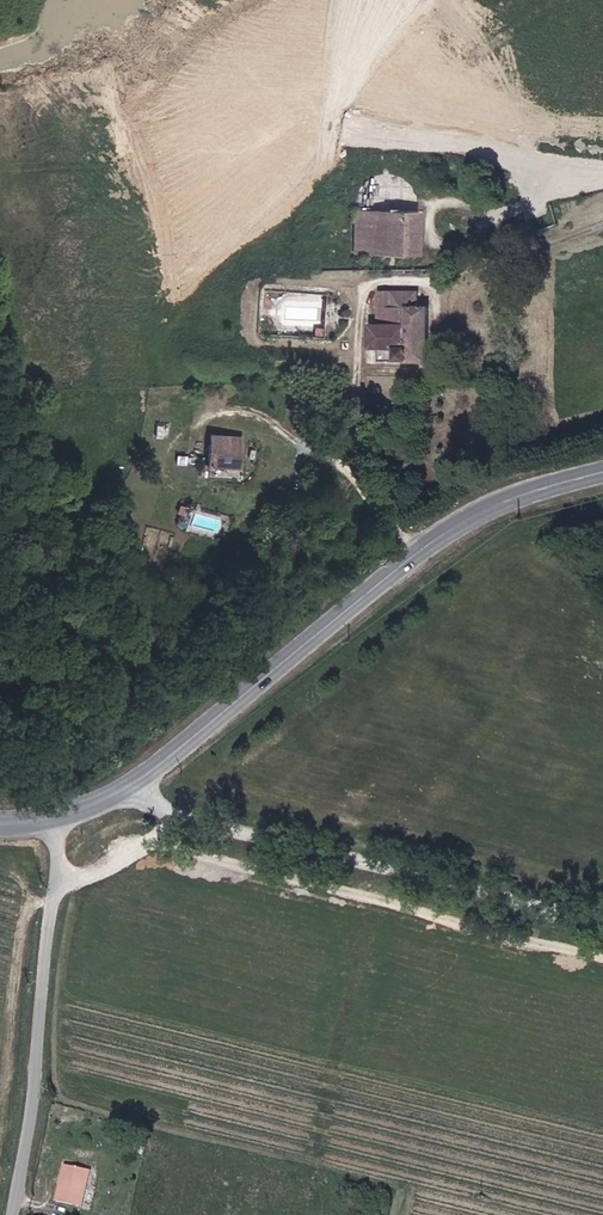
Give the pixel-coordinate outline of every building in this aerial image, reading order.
[(418,209),(369,210),(369,249),(388,249),(388,230),(418,230),(418,209)] [(418,230),(388,230),(388,249),(418,249),(418,230)] [(370,347),(383,347),(383,361),(426,359),(428,307),(420,307),(419,287),(383,288),(384,317),(369,318),(370,347)] [(243,469),(245,438),(215,436),(213,468),(243,469)] [(68,1146),(60,1185),(85,1190),(92,1151),(68,1146)]
